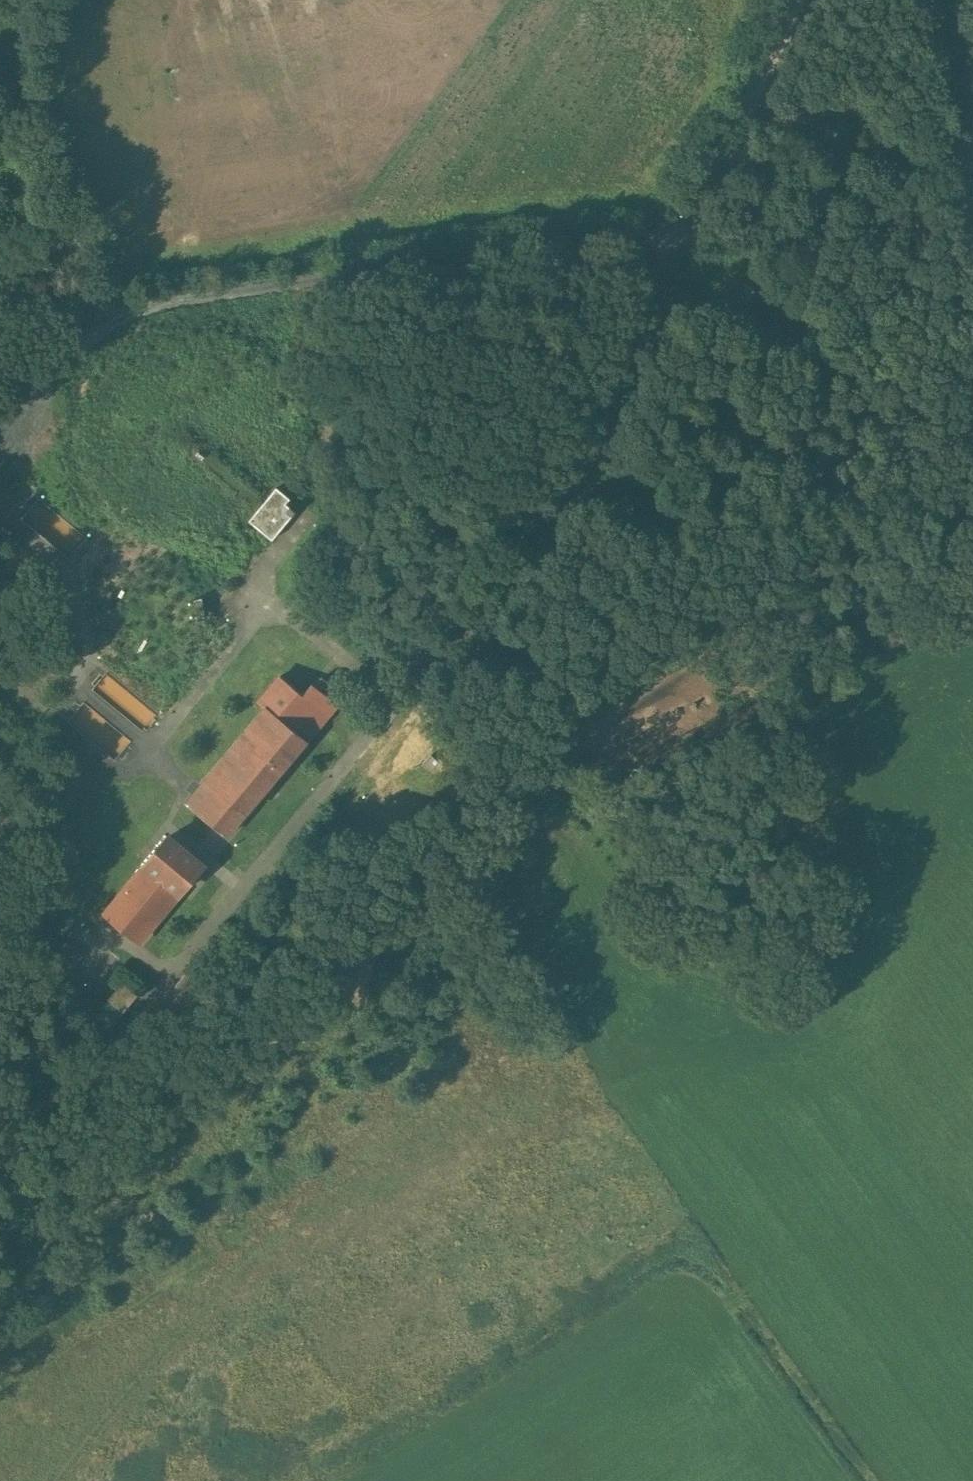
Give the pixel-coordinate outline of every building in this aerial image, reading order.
[(839,132),(830,128),(824,140),(833,145),(839,132)] [(791,330),(782,324),(775,336),(784,341),(791,330)] [(289,497),(276,486),(248,519),(271,539),(295,511),(285,502),(289,497)] [(671,513),(662,507),(655,519),(664,524),(671,513)] [(540,651),(532,644),(525,652),(533,659),(540,651)] [(312,682),(302,694),(280,675),(258,701),(266,707),(267,706),(306,739),(337,703),(312,682)] [(202,782),(187,800),(188,801),(189,800),(227,832),(226,833),(228,834),(306,739),(267,706),(266,707),(202,782)] [(377,806),(369,816),(377,823),(385,813),(377,806)] [(168,835),(104,912),(139,940),(202,864),(168,835)] [(266,947),(257,940),(249,951),(257,958),(266,947)] [(125,957),(115,949),(111,953),(121,962),(125,957)] [(139,993),(124,981),(109,999),(123,1011),(139,993)] [(239,989),(229,981),(221,990),(230,999),(239,989)]
